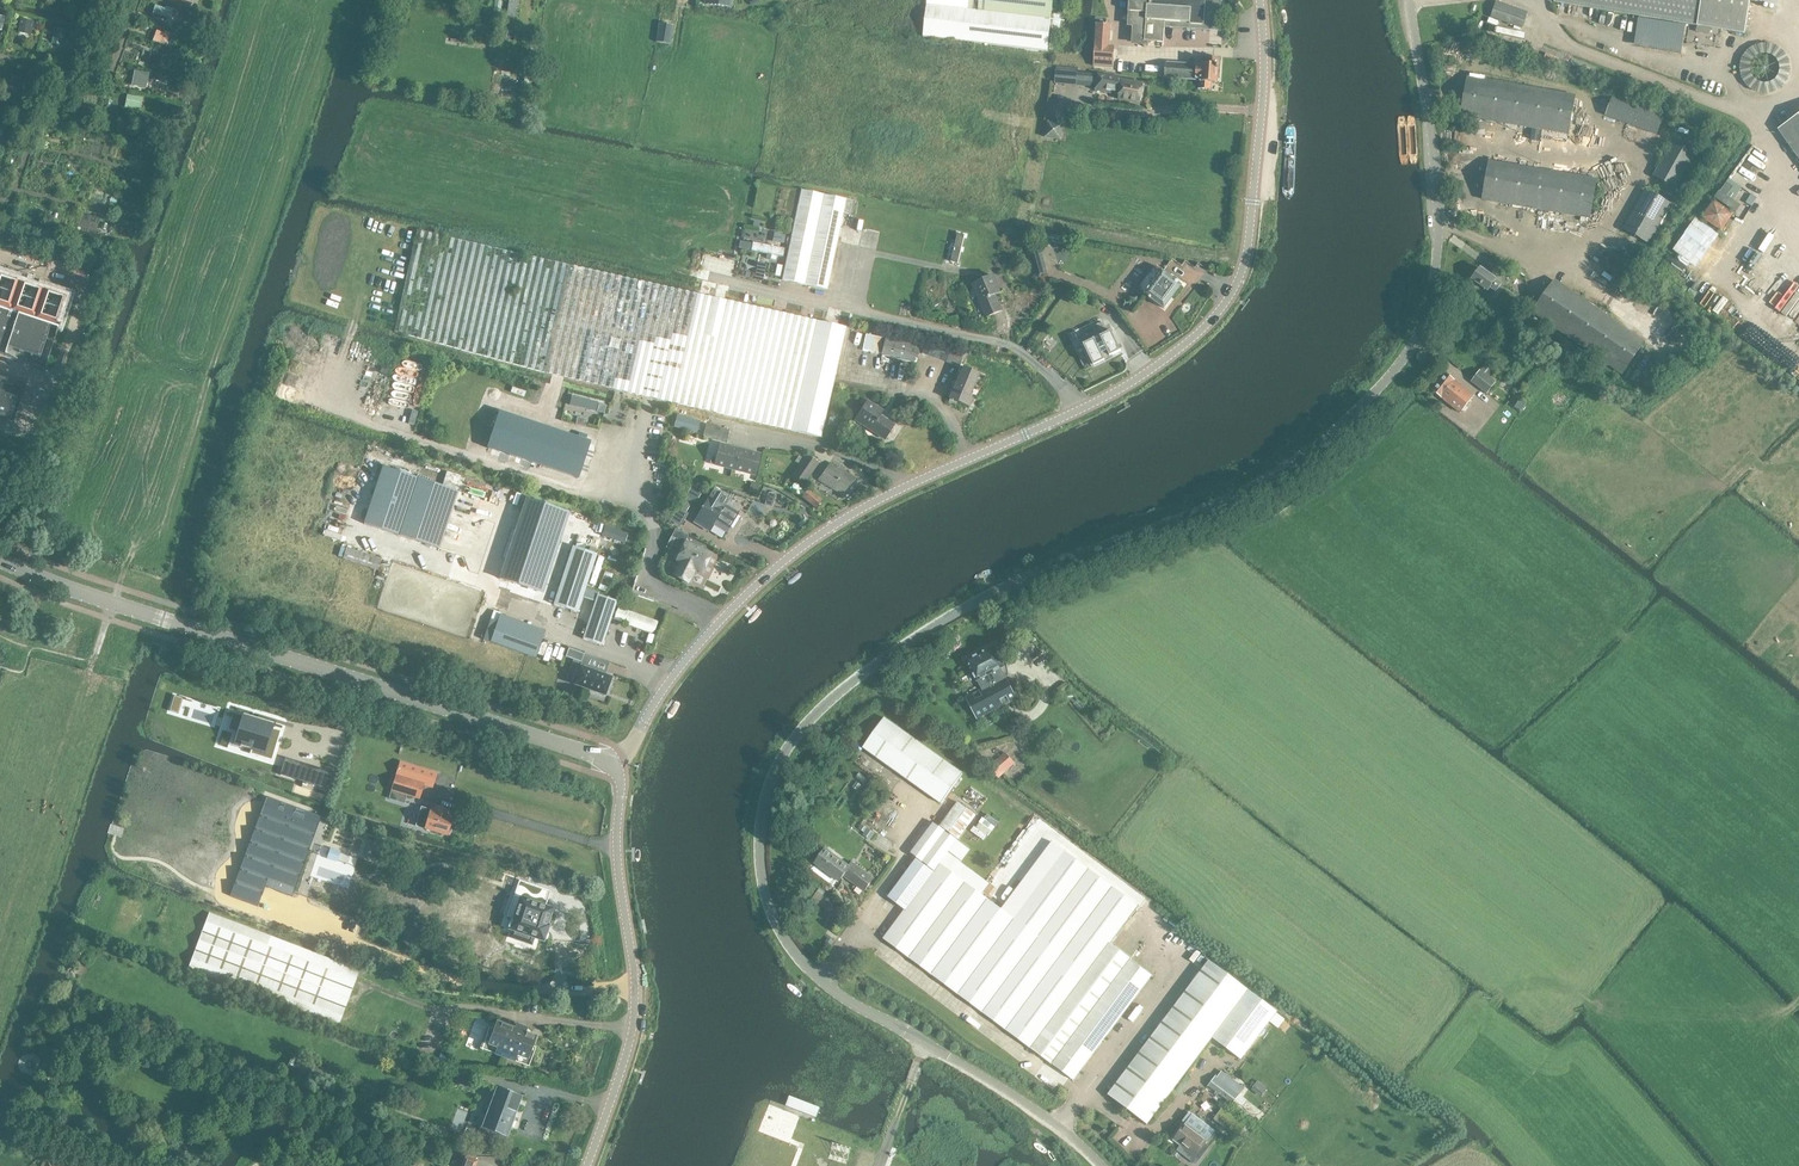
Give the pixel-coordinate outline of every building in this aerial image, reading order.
[(507,13),(516,14),(519,0),(510,0),(507,13)] [(923,37),(1047,51),(1053,0),(927,0),(923,37)] [(1144,43),(1145,43),(1145,41),(1164,42),(1165,21),(1191,22),(1191,24),(1205,24),(1210,24),(1210,20),(1218,20),(1219,0),(1120,0),(1119,7),(1129,7),(1128,11),(1131,11),(1130,24),(1135,25),(1134,42),(1144,43)] [(1526,27),(1532,11),(1503,0),(1500,0),(1495,15),(1526,27)] [(1554,2),(1745,34),(1750,0),(1555,0),(1554,2)] [(172,11),(172,9),(166,7),(166,9),(158,6),(155,16),(166,19),(169,10),(172,11)] [(30,34),(33,24),(21,21),(19,32),(30,34)] [(673,25),(659,23),(656,42),(670,44),(673,25)] [(1097,24),(1096,45),(1109,46),(1111,25),(1097,24)] [(62,46),(66,30),(55,28),(51,44),(62,46)] [(170,36),(170,34),(165,33),(164,34),(157,32),(154,40),(165,44),(168,36),(170,36)] [(1788,70),(1788,69),(1788,65),(1786,60),(1783,55),(1781,52),(1777,49),(1773,46),(1768,45),(1763,44),(1758,45),(1753,46),(1748,49),(1745,52),(1742,55),(1739,60),(1738,65),(1738,69),(1738,73),(1739,78),(1741,83),(1744,86),(1747,89),(1751,92),(1755,94),(1761,95),(1765,95),(1770,94),(1774,92),(1780,88),(1783,85),(1786,80),(1787,75),(1788,70)] [(1114,47),(1109,46),(1096,45),(1094,66),(1112,68),(1114,47)] [(159,66),(164,52),(153,49),(148,63),(159,66)] [(1165,63),(1165,77),(1200,80),(1200,89),(1210,89),(1211,83),(1217,83),(1218,60),(1208,59),(1207,64),(1203,64),(1203,66),(1165,63)] [(1077,85),(1078,72),(1056,70),(1055,83),(1077,85)] [(145,87),(147,76),(141,75),(142,73),(135,72),(133,84),(145,87)] [(1118,100),(1120,100),(1140,104),(1144,82),(1098,74),(1095,90),(1119,95),(1118,100)] [(12,77),(10,86),(19,88),(22,79),(12,77)] [(1569,133),(1576,97),(1467,78),(1461,115),(1569,133)] [(138,107),(140,98),(127,95),(125,106),(131,107),(132,105),(138,107)] [(1605,116),(1656,135),(1664,116),(1612,96),(1605,116)] [(1780,130),(1798,158),(1798,117),(1780,130)] [(1061,140),(1063,124),(1048,121),(1045,137),(1061,140)] [(1652,176),(1677,189),(1696,154),(1672,141),(1652,176)] [(1591,217),(1597,181),(1489,162),(1483,199),(1591,217)] [(1747,186),(1751,181),(1731,166),(1727,171),(1747,186)] [(1622,229),(1648,243),(1671,203),(1645,189),(1622,229)] [(801,190),(782,280),(828,289),(846,199),(801,190)] [(1719,190),(1714,197),(1735,212),(1740,205),(1719,190)] [(1723,230),(1735,212),(1713,198),(1702,217),(1723,230)] [(1698,266),(1720,233),(1695,217),(1673,250),(1698,266)] [(677,403),(702,295),(570,265),(417,230),(395,331),(545,373),(677,403)] [(740,241),(738,248),(783,255),(784,248),(754,242),(754,243),(740,241)] [(1029,253),(1035,276),(1047,273),(1040,250),(1029,253)] [(755,277),(763,279),(766,267),(757,265),(755,277)] [(1155,266),(1138,289),(1145,294),(1146,295),(1163,308),(1164,308),(1165,307),(1181,286),(1183,288),(1186,284),(1176,277),(1171,273),(1169,276),(1163,272),(1164,272),(1163,271),(1162,271),(1155,266)] [(1497,279),(1497,280),(1480,268),(1472,279),(1489,291),(1490,288),(1496,292),(1502,283),(1497,279)] [(53,339),(67,298),(67,297),(66,298),(64,297),(64,296),(64,295),(47,289),(47,290),(46,291),(43,290),(40,289),(40,288),(40,287),(23,282),(22,283),(19,282),(20,282),(19,282),(16,281),(16,280),(16,279),(0,274),(0,349),(7,351),(5,355),(44,368),(53,339)] [(992,276),(967,287),(973,300),(977,298),(986,317),(1007,308),(1004,300),(1010,297),(1003,281),(996,284),(992,276)] [(1531,312),(1622,375),(1645,342),(1554,280),(1531,312)] [(846,327),(702,295),(677,403),(821,437),(846,327)] [(1084,345),(1082,346),(1078,348),(1079,349),(1077,350),(1085,364),(1091,361),(1094,366),(1105,360),(1105,359),(1121,351),(1111,331),(1108,333),(1102,322),(1084,331),(1090,342),(1083,345),(1084,345)] [(881,353),(881,354),(916,363),(920,347),(885,338),(884,341),(865,336),(862,349),(881,353)] [(935,357),(939,344),(926,341),(922,353),(935,357)] [(944,346),(939,344),(935,357),(960,366),(965,352),(944,346)] [(1486,363),(1480,370),(1470,382),(1487,394),(1496,382),(1490,378),(1493,374),(1496,377),(1499,374),(1486,363)] [(978,373),(963,367),(949,399),(969,407),(972,398),(968,396),(978,373)] [(1461,414),(1474,396),(1445,373),(1432,390),(1461,414)] [(14,421),(15,418),(19,404),(26,385),(0,376),(0,417),(14,421)] [(572,396),(570,405),(595,411),(597,402),(572,396)] [(882,410),(867,401),(856,417),(864,422),(862,424),(884,439),(894,425),(880,415),(882,410)] [(599,404),(597,411),(604,413),(606,406),(599,404)] [(500,411),(487,448),(492,449),(535,463),(578,478),(590,442),(586,440),(587,435),(579,433),(577,437),(500,411)] [(697,431),(700,420),(677,414),(674,425),(697,431)] [(830,416),(828,425),(838,427),(840,419),(830,416)] [(708,436),(732,442),(735,431),(711,425),(708,436)] [(721,464),(746,470),(755,473),(759,454),(726,445),(722,458),(718,457),(717,462),(721,463),(721,464)] [(804,485),(819,463),(806,455),(791,476),(804,485)] [(844,495),(858,480),(829,463),(819,478),(844,495)] [(445,509),(451,490),(458,492),(458,491),(383,466),(364,524),(439,549),(439,548),(433,546),(445,509)] [(750,483),(748,492),(757,494),(759,485),(750,483)] [(715,487),(694,521),(710,530),(716,520),(729,528),(738,513),(726,505),(731,497),(715,487)] [(807,489),(802,496),(817,508),(822,500),(807,489)] [(680,503),(687,508),(692,501),(685,496),(680,503)] [(672,520),(681,524),(687,513),(678,508),(672,520)] [(605,524),(602,534),(624,542),(628,532),(605,524)] [(528,531),(527,530),(517,527),(498,584),(509,588),(509,589),(534,597),(553,539),(528,531)] [(669,554),(675,556),(681,541),(675,539),(669,554)] [(711,554),(683,542),(674,562),(677,564),(670,578),(684,585),(691,571),(700,575),(711,554)] [(578,612),(597,554),(573,546),(553,604),(578,612)] [(381,557),(347,547),(343,560),(377,570),(381,557)] [(599,575),(605,556),(597,554),(591,573),(599,575)] [(602,645),(617,601),(597,595),(583,639),(602,645)] [(654,634),(658,621),(618,607),(614,619),(654,634)] [(543,638),(498,622),(497,622),(495,621),(491,619),(484,640),(489,642),(535,658),(543,638)] [(1006,676),(1003,677),(999,670),(1005,667),(994,647),(966,662),(977,682),(979,681),(983,688),(965,697),(977,720),(1017,698),(1006,676)] [(584,654),(569,648),(565,657),(581,662),(584,654)] [(593,671),(581,667),(574,684),(605,695),(611,678),(599,673),(598,673),(594,671),(593,671)] [(225,711),(225,712),(233,714),(243,717),(238,732),(234,744),(250,749),(251,749),(250,752),(263,756),(264,753),(273,756),(278,739),(280,735),(281,730),(274,728),(272,728),(274,723),(262,719),(262,720),(258,719),(258,718),(247,715),(246,718),(244,717),(225,711)] [(864,746),(942,803),(964,774),(886,716),(864,746)] [(1004,752),(987,767),(998,779),(1015,764),(1004,752)] [(409,802),(411,796),(420,799),(424,784),(430,786),(434,775),(399,764),(391,790),(390,796),(409,802)] [(300,765),(295,780),(321,787),(326,773),(300,765)] [(266,796),(230,896),(258,906),(265,887),(292,896),(321,816),(266,796)] [(905,909),(884,938),(977,1008),(987,1016),(1069,1077),(1073,1080),(1127,1008),(1152,974),(1109,943),(1138,906),(1052,842),(1001,909),(987,898),(953,873),(940,863),(949,851),(961,861),(970,849),(957,840),(976,815),(959,802),(940,827),(934,822),(911,853),(918,858),(889,897),(905,909)] [(450,810),(436,807),(434,810),(431,809),(425,828),(447,834),(448,833),(449,832),(451,828),(449,826),(452,816),(449,815),(450,810)] [(973,832),(987,839),(998,819),(985,811),(973,832)] [(873,878),(852,862),(849,866),(825,849),(815,863),(839,882),(844,876),(864,891),(873,878)] [(511,919),(508,928),(510,928),(509,929),(517,932),(515,939),(532,945),(534,938),(544,941),(544,939),(547,939),(549,934),(547,932),(549,925),(547,925),(552,909),(545,906),(550,891),(519,880),(519,881),(527,884),(522,898),(520,898),(513,920),(511,919)] [(210,913),(188,969),(340,1027),(361,972),(210,913)] [(829,937),(824,942),(830,946),(834,941),(829,937)] [(1173,1008),(1108,1095),(1148,1124),(1213,1038),(1249,990),(1209,960),(1182,996),(1173,1008)] [(1249,990),(1213,1038),(1241,1059),(1277,1013),(1278,1011),(1274,1008),(1249,990)] [(507,1051),(516,1054),(526,1058),(534,1038),(524,1034),(526,1029),(517,1026),(515,1030),(497,1024),(494,1031),(488,1028),(481,1048),(505,1057),(507,1051)] [(440,1053),(438,1060),(449,1065),(452,1057),(440,1053)] [(1208,1086),(1232,1105),(1239,1095),(1215,1076),(1208,1086)] [(498,1090),(485,1125),(482,1134),(506,1143),(516,1117),(513,1115),(519,1098),(498,1090)] [(1222,1107),(1214,1119),(1237,1137),(1246,1126),(1222,1107)] [(1187,1122),(1187,1123),(1175,1139),(1181,1144),(1196,1155),(1216,1130),(1190,1110),(1183,1119),(1187,1122)] [(466,1156),(464,1156),(460,1165),(476,1165),(478,1161),(466,1156)]
